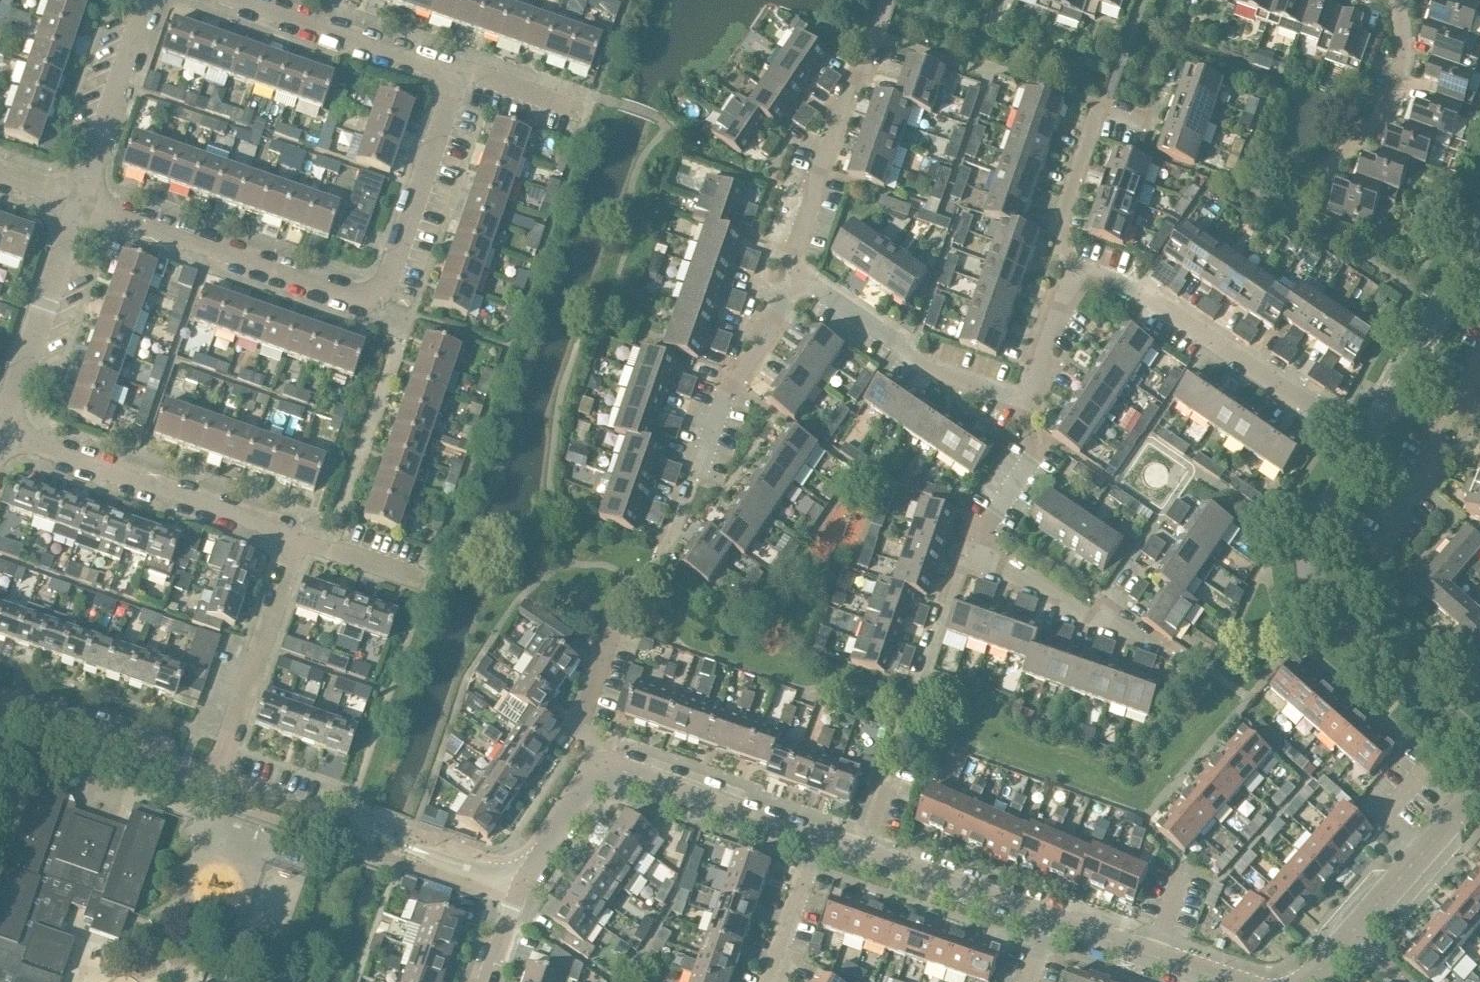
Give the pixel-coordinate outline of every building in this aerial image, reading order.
[(15,0),(4,0),(2,7),(11,10),(15,0)] [(85,10),(55,0),(51,0),(43,21),(77,33),(85,10)] [(89,0),(55,0),(85,10),(89,0)] [(411,0),(386,0),(385,2),(408,9),(411,0)] [(437,0),(411,0),(408,9),(431,17),(437,0)] [(462,0),(437,0),(431,17),(453,25),(462,0)] [(487,0),(462,0),(453,25),(476,33),(487,0)] [(510,7),(490,0),(487,0),(476,33),(498,41),(510,7)] [(1052,0),(1035,0),(1038,1),(1036,9),(1048,13),(1052,0)] [(1088,0),(1052,0),(1048,13),(1060,17),(1062,9),(1082,16),(1088,0)] [(1125,0),(1088,0),(1082,16),(1094,20),(1100,5),(1121,12),(1125,0)] [(1276,0),(1238,0),(1236,6),(1257,13),(1255,21),(1267,25),(1276,0)] [(1311,0),(1276,0),(1267,25),(1278,29),(1281,22),(1301,28),(1298,36),(1299,36),(1311,0)] [(1343,12),(1332,9),(1335,0),(1311,0),(1299,36),(1300,37),(1302,29),(1321,36),(1316,51),(1328,56),(1343,12)] [(1468,0),(1453,0),(1450,7),(1435,2),(1428,22),(1471,37),(1478,17),(1479,18),(1479,4),(1468,0)] [(11,10),(2,7),(0,12),(0,19),(7,22),(11,10)] [(521,49),(533,15),(510,7),(498,41),(521,49)] [(1358,74),(1371,40),(1359,36),(1364,20),(1343,12),(1328,56),(1348,63),(1345,70),(1358,74)] [(544,57),(556,23),(533,15),(521,49),(544,57)] [(69,56),(77,33),(43,21),(35,44),(69,56)] [(186,63),(197,29),(174,21),(162,55),(186,63)] [(1463,58),(1471,37),(1428,22),(1420,44),(1436,49),(1432,59),(1475,74),(1479,63),(1463,58)] [(567,64),(578,30),(556,23),(544,57),(567,64)] [(208,71),(220,37),(197,29),(186,63),(208,71)] [(590,72),(601,38),(578,30),(567,64),(590,72)] [(827,54),(799,35),(786,53),(815,72),(827,54)] [(231,79),(243,45),(220,37),(208,71),(231,79)] [(61,78),(69,56),(35,44),(28,67),(61,78)] [(253,86),(265,53),(243,45),(231,79),(253,86)] [(276,94),(288,60),(265,53),(253,86),(276,94)] [(815,72),(786,53),(774,71),(802,90),(815,72)] [(939,94),(947,72),(910,59),(902,81),(939,94)] [(1468,95),(1475,74),(1432,59),(1424,81),(1440,87),(1437,97),(1471,110),(1476,98),(1468,95)] [(299,102),(311,68),(288,60),(276,94),(299,102)] [(53,101),(61,78),(28,67),(20,90),(53,101)] [(322,110),(334,76),(311,68),(299,102),(322,110)] [(841,79),(828,70),(823,78),(836,87),(841,79)] [(1217,105),(1224,83),(1188,70),(1180,92),(1217,105)] [(802,90),(774,71),(762,89),(790,108),(802,90)] [(149,73),(143,89),(155,93),(161,77),(149,73)] [(836,87),(823,78),(817,86),(830,95),(836,87)] [(932,114),(939,94),(902,81),(896,100),(895,101),(914,107),(913,108),(932,114)] [(172,99),(176,89),(163,85),(160,95),(172,99)] [(995,105),(1000,89),(990,86),(985,101),(995,105)] [(975,106),(981,91),(971,88),(965,103),(975,106)] [(184,103),(188,93),(176,89),(172,99),(184,103)] [(762,89),(750,106),(750,107),(766,118),(765,119),(777,127),(790,108),(762,89)] [(46,124),(53,101),(20,90),(12,112),(46,124)] [(343,107),(348,95),(337,91),(333,104),(343,107)] [(1057,126),(1064,105),(1028,92),(1021,114),(1057,126)] [(1209,125),(1217,105),(1180,92),(1173,112),(1209,125)] [(406,129),(414,105),(380,93),(371,117),(406,129)] [(906,128),(913,108),(914,107),(895,101),(896,100),(877,94),(870,115),(906,128)] [(766,118),(750,107),(750,106),(738,97),(725,116),(754,135),(765,119),(766,118)] [(1467,122),(1471,110),(1437,97),(1433,109),(1418,103),(1410,125),(1453,141),(1461,119),(1467,122)] [(1254,118),(1259,103),(1250,100),(1245,115),(1254,118)] [(218,115),(221,105),(209,101),(206,111),(218,115)] [(990,119),(995,105),(985,101),(980,115),(990,119)] [(166,117),(170,107),(157,103),(154,113),(166,117)] [(971,121),(975,106),(965,103),(960,117),(971,121)] [(336,130),(343,107),(333,104),(325,126),(336,130)] [(230,119),(234,109),(221,105),(218,115),(230,119)] [(817,114),(804,105),(798,114),(811,123),(817,114)] [(178,121),(182,111),(170,107),(166,117),(178,121)] [(245,110),(241,123),(249,126),(254,113),(245,110)] [(37,147),(46,124),(12,112),(4,135),(37,147)] [(1202,146),(1209,125),(1173,112),(1166,133),(1202,146)] [(811,123),(798,114),(792,122),(805,131),(811,123)] [(1050,147),(1057,126),(1021,114),(1014,134),(1050,147)] [(899,148),(906,128),(870,115),(863,136),(899,148)] [(1249,133),(1254,118),(1245,115),(1239,130),(1249,133)] [(754,135),(725,116),(712,135),(741,154),(754,135)] [(398,152),(406,129),(371,117),(364,140),(398,152)] [(212,133),(215,123),(203,118),(199,129),(212,133)] [(262,134),(266,122),(256,119),(252,131),(262,134)] [(522,158),(530,134),(496,122),(488,146),(522,158)] [(224,137),(228,127),(215,123),(212,133),(224,137)] [(286,139),(289,128),(277,124),(274,134),(286,139)] [(1426,166),(1433,146),(1449,151),(1453,141),(1410,125),(1406,135),(1391,130),(1383,151),(1418,164),(1426,166)] [(328,153),(336,130),(325,126),(317,149),(328,153)] [(980,146),(986,130),(976,127),(971,142),(980,146)] [(298,143),(302,133),(289,128),(286,139),(298,143)] [(961,147),(966,131),(957,128),(951,144),(961,147)] [(258,147),(262,134),(252,131),(248,143),(258,147)] [(1195,167),(1202,146),(1166,133),(1158,154),(1195,167)] [(1043,167),(1050,147),(1014,134),(1006,155),(1043,167)] [(146,177),(157,143),(134,135),(123,169),(146,177)] [(775,150),(781,142),(773,136),(767,144),(775,150)] [(892,169),(899,148),(863,136),(856,157),(892,169)] [(390,174),(398,152),(364,140),(356,163),(390,174)] [(1240,159),(1245,145),(1235,141),(1230,156),(1240,159)] [(280,156),(283,146),(271,142),(267,152),(280,156)] [(975,160),(980,146),(971,142),(966,157),(975,160)] [(169,185),(180,151),(157,143),(146,177),(169,185)] [(770,158),(775,150),(767,144),(761,152),(770,158)] [(956,161),(961,147),(951,144),(946,158),(956,161)] [(292,161),(296,150),(283,146),(280,156),(292,161)] [(514,181),(522,158),(488,146),(480,169),(514,181)] [(191,192),(203,159),(180,151),(169,185),(191,192)] [(1398,194),(1406,172),(1414,175),(1418,164),(1383,151),(1380,161),(1364,155),(1355,179),(1398,194)] [(1144,186),(1152,164),(1115,152),(1108,173),(1144,186)] [(1035,188),(1043,167),(1006,155),(999,175),(1035,188)] [(1234,174),(1240,159),(1230,156),(1225,171),(1234,174)] [(325,172),(329,162),(316,157),(313,168),(325,172)] [(885,190),(892,169),(856,157),(849,177),(885,190)] [(214,200),(225,166),(203,159),(191,192),(214,200)] [(337,176),(341,166),(329,162),(325,172),(337,176)] [(237,208),(248,174),(225,166),(214,200),(237,208)] [(506,203),(514,181),(480,169),(472,192),(506,203)] [(947,188),(952,173),(942,169),(937,185),(947,188)] [(966,186),(971,172),(962,169),(957,183),(966,186)] [(360,249),(384,181),(359,172),(336,240),(360,249)] [(1137,206),(1144,186),(1108,173),(1101,194),(1137,206)] [(259,216),(271,182),(248,174),(237,208),(259,216)] [(1028,208),(1035,188),(999,175),(992,196),(1028,208)] [(734,211),(742,190),(709,178),(702,199),(734,211)] [(1367,230),(1379,198),(1395,204),(1398,194),(1355,179),(1352,187),(1336,181),(1326,210),(1351,219),(1350,223),(1367,230)] [(555,195),(560,183),(549,180),(545,192),(555,195)] [(282,224),(294,190),(271,182),(259,216),(282,224)] [(961,201),(966,186),(957,183),(951,198),(961,201)] [(942,202),(947,188),(937,185),(932,199),(942,202)] [(1191,205),(1200,192),(1191,186),(1182,199),(1191,205)] [(304,231),(316,198),(294,190),(282,224),(304,231)] [(498,226),(506,203),(472,192),(464,214),(498,226)] [(551,208),(555,195),(545,192),(541,204),(551,208)] [(1130,227),(1137,206),(1101,194),(1094,214),(1130,227)] [(1021,229),(1022,228),(1028,208),(992,196),(985,217),(1003,223),(1004,223),(1021,229)] [(893,212),(896,202),(882,197),(878,206),(893,212)] [(328,240),(340,206),(316,198),(304,231),(328,240)] [(727,231),(734,211),(702,199),(694,221),(708,226),(708,225),(727,231)] [(1182,199),(1173,212),(1182,218),(1191,205),(1182,199)] [(908,217),(911,208),(896,202),(893,212),(908,217)] [(756,218),(759,209),(749,205),(746,215),(756,218)] [(933,226),(936,216),(921,211),(918,221),(933,226)] [(491,249),(498,226),(464,214),(456,237),(491,249)] [(1123,248),(1130,227),(1094,214),(1086,235),(1123,248)] [(752,228),(756,218),(746,215),(743,225),(752,228)] [(968,233),(973,218),(964,215),(958,230),(968,233)] [(948,232),(952,222),(936,216),(933,226),(948,232)] [(11,223),(0,219),(0,254),(11,223)] [(34,231),(11,223),(0,254),(0,257),(22,265),(34,231)] [(1032,256),(1040,234),(1022,228),(1021,229),(1004,223),(1003,223),(996,243),(1032,256)] [(1166,223),(1157,236),(1166,242),(1175,229),(1166,223)] [(851,269),(873,236),(854,224),(832,256),(851,269)] [(540,240),(544,228),(534,225),(529,237),(540,240)] [(733,256),(741,235),(727,231),(708,225),(708,226),(701,245),(733,256)] [(1183,270),(1205,238),(1186,226),(1165,258),(1183,270)] [(963,248),(968,233),(958,230),(953,245),(963,248)] [(869,281),(891,249),(873,236),(851,269),(869,281)] [(1157,255),(1166,242),(1157,236),(1148,250),(1157,255)] [(483,271),(491,249),(456,237),(449,260),(483,271)] [(535,253),(540,240),(529,237),(525,249),(535,253)] [(1202,283),(1223,251),(1205,238),(1183,270),(1202,283)] [(1025,276),(1032,256),(996,243),(989,264),(1025,276)] [(726,277),(733,256),(701,245),(694,266),(726,277)] [(159,261),(160,258),(126,246),(115,277),(149,290),(153,277),(163,280),(168,264),(159,261)] [(887,293),(909,261),(891,249),(869,281),(887,293)] [(758,265),(761,256),(747,251),(743,260),(758,265)] [(1219,295),(1241,263),(1223,251),(1202,283),(1219,295)] [(666,256),(657,253),(650,273),(659,276),(666,256)] [(954,274),(959,259),(949,256),(944,271),(954,274)] [(475,294),(483,271),(449,260),(441,282),(475,294)] [(755,275),(758,265),(743,260),(740,270),(755,275)] [(905,306),(927,274),(909,261),(887,293),(905,306)] [(1238,307),(1259,275),(1241,263),(1219,295),(1238,307)] [(1018,297),(1025,276),(989,264),(982,284),(1018,297)] [(719,297),(726,277),(694,266),(687,286),(719,297)] [(183,269),(177,286),(182,287),(177,300),(187,303),(197,273),(183,269)] [(524,286),(528,274),(518,270),(514,282),(524,286)] [(1169,292),(1178,279),(1180,276),(1171,270),(1160,286),(1169,292)] [(949,289),(954,274),(944,271),(939,286),(949,289)] [(1256,320),(1278,287),(1259,275),(1238,307),(1256,320)] [(141,312),(149,290),(115,277),(107,300),(141,312)] [(1177,297),(1186,284),(1178,279),(1169,292),(1177,297)] [(467,317),(475,294),(441,282),(433,305),(467,317)] [(520,298),(524,286),(514,282),(509,295),(520,298)] [(1011,317),(1018,297),(982,284),(975,305),(1011,317)] [(712,318),(719,297),(687,286),(680,307),(712,318)] [(1295,299),(1294,299),(1278,287),(1256,320),(1275,332),(1283,320),(1282,319),(1295,299)] [(1299,331),(1321,299),(1302,287),(1294,299),(1295,299),(1282,319),(1283,320),(1299,331)] [(217,332),(228,298),(205,290),(193,324),(217,332)] [(744,306),(747,296),(732,291),(729,301),(744,306)] [(1379,293),(1373,301),(1377,304),(1385,303),(1388,299),(1379,293)] [(940,315),(945,300),(935,297),(930,312),(940,315)] [(1205,316),(1214,303),(1205,297),(1196,310),(1205,316)] [(239,339),(250,306),(228,298),(217,332),(239,339)] [(1317,343),(1339,311),(1321,299),(1299,331),(1317,343)] [(133,335),(141,312),(107,300),(99,323),(133,335)] [(741,315),(744,306),(729,301),(726,310),(741,315)] [(1213,322),(1222,309),(1214,303),(1205,316),(1213,322)] [(512,321),(516,308),(506,305),(502,317),(512,321)] [(1004,337),(1011,317),(975,305),(968,325),(1004,337)] [(262,347),(273,314),(250,306),(239,339),(262,347)] [(705,338),(712,318),(680,307),(673,327),(705,338)] [(179,326),(183,314),(174,310),(170,322),(179,326)] [(1335,355),(1357,324),(1339,311),(1317,343),(1335,355)] [(935,330),(940,315),(930,312),(925,327),(935,330)] [(284,355),(296,321),(273,314),(262,347),(284,355)] [(307,363),(319,329),(296,321),(284,355),(307,363)] [(175,338),(179,326),(170,322),(165,335),(175,338)] [(1242,341),(1251,328),(1242,322),(1233,335),(1242,341)] [(125,358),(133,335),(99,323),(92,346),(125,358)] [(1354,368),(1376,336),(1357,324),(1335,355),(1354,368)] [(996,358),(1004,337),(968,325),(961,346),(996,358)] [(698,360),(705,338),(673,327),(665,348),(698,360)] [(1154,347),(1126,327),(1114,345),(1142,365),(1154,347)] [(1250,346),(1259,333),(1251,328),(1242,341),(1250,346)] [(330,371),(342,337),(319,329),(307,363),(330,371)] [(845,349),(816,329),(803,348),(832,367),(845,349)] [(730,347),(734,337),(719,332),(715,342),(730,347)] [(353,379),(365,345),(342,337),(330,371),(353,379)] [(452,372),(460,348),(426,337),(418,360),(452,372)] [(1280,360),(1289,346),(1281,340),(1271,354),(1280,360)] [(727,356),(730,347),(715,342),(712,351),(727,356)] [(1142,365),(1114,345),(1101,364),(1129,383),(1142,365)] [(118,380),(125,358),(92,346),(84,369),(118,380)] [(1288,365),(1298,352),(1289,346),(1280,360),(1288,365)] [(832,367),(803,348),(791,365),(820,385),(832,367)] [(670,382),(677,361),(645,349),(637,371),(670,382)] [(204,368),(208,358),(196,354),(192,364),(204,368)] [(158,356),(154,368),(164,371),(168,359),(158,356)] [(217,372),(220,362),(208,358),(204,368),(217,372)] [(444,395),(452,372),(418,360),(410,383),(444,395)] [(1129,383),(1101,364),(1089,381),(1117,401),(1129,383)] [(820,385),(791,365),(779,383),(808,403),(820,385)] [(1316,384),(1325,371),(1316,365),(1307,378),(1316,384)] [(159,383),(164,371),(154,368),(150,380),(159,383)] [(110,403),(118,380),(84,369),(76,391),(110,403)] [(249,384),(253,373),(240,369),(237,379),(249,384)] [(490,385),(494,372),(484,369),(479,381),(490,385)] [(865,390),(874,376),(865,370),(856,384),(865,390)] [(1175,388),(1184,375),(1176,370),(1167,382),(1175,388)] [(198,385),(202,375),(189,371),(186,381),(198,385)] [(663,403),(670,382),(637,371),(630,392),(663,403)] [(1324,390),(1333,376),(1325,371),(1316,384),(1324,390)] [(261,388),(265,378),(253,373),(249,384),(261,388)] [(1194,415),(1213,386),(1194,373),(1174,402),(1194,415)] [(210,389),(214,379),(202,375),(198,385),(210,389)] [(695,391),(698,381),(683,375),(679,385),(695,391)] [(884,417),(903,388),(884,375),(865,404),(884,417)] [(485,397),(490,385),(479,381),(475,393),(485,397)] [(1117,401),(1089,381),(1077,399),(1105,419),(1117,401)] [(1167,401),(1175,388),(1167,382),(1158,395),(1167,401)] [(436,418),(444,395),(410,383),(403,406),(436,418)] [(808,403),(779,383),(766,402),(796,422),(808,403)] [(856,403),(865,390),(856,384),(848,397),(856,403)] [(294,399),(298,389),(286,385),(282,395),(294,399)] [(691,400),(695,391),(679,385),(676,395),(691,400)] [(243,401),(247,391),(235,386),(231,397),(243,401)] [(1212,427),(1231,398),(1213,386),(1194,415),(1212,427)] [(901,429),(921,400),(903,388),(884,417),(901,429)] [(318,407),(321,397),(298,389),(294,399),(318,407)] [(146,390),(138,413),(148,416),(156,393),(146,390)] [(102,426),(110,403),(76,391),(68,414),(102,426)] [(256,405),(259,395),(247,391),(243,401),(256,405)] [(656,423),(663,403),(630,392),(623,412),(656,423)] [(1229,439),(1249,410),(1231,398),(1212,427),(1229,439)] [(1105,419),(1077,399),(1064,417),(1093,436),(1105,419)] [(919,441),(939,412),(921,400),(901,429),(919,441)] [(289,417),(293,407),(280,402),(276,412),(289,417)] [(177,445),(189,411),(166,403),(154,437),(177,445)] [(343,420),(347,408),(337,404),(333,416),(343,420)] [(474,431),(482,408),(471,404),(463,428),(474,431)] [(841,425),(850,412),(841,406),(839,409),(832,404),(826,414),(832,419),(841,425)] [(1151,424),(1160,411),(1152,405),(1143,418),(1151,424)] [(429,440),(436,418),(403,406),(395,428),(429,440)] [(301,421),(305,411),(293,407),(289,417),(301,421)] [(1248,451),(1267,423),(1249,410),(1229,439),(1248,451)] [(200,453),(211,419),(189,411),(177,445),(200,453)] [(649,443),(656,423),(623,412),(616,433),(629,437),(630,437),(649,443)] [(937,453),(957,425),(939,412),(919,441),(937,453)] [(144,427),(148,416),(138,413),(135,424),(144,427)] [(332,420),(329,429),(333,430),(339,432),(343,420),(333,416),(332,420)] [(681,431),(684,422),(669,416),(665,426),(681,431)] [(1093,436),(1064,417),(1051,436),(1080,455),(1093,436)] [(1142,437),(1151,424),(1143,418),(1134,431),(1142,437)] [(223,461),(234,427),(211,419),(200,453),(223,461)] [(832,438),(841,425),(832,419),(823,432),(832,438)] [(1265,463),(1284,435),(1267,423),(1248,451),(1265,463)] [(955,465),(974,437),(957,425),(937,453),(955,465)] [(311,426),(308,435),(313,437),(319,432),(320,429),(311,426)] [(677,441),(681,431),(665,426),(662,436),(677,441)] [(245,469),(257,435),(234,427),(223,461),(245,469)] [(819,447),(790,427),(778,446),(807,465),(819,447)] [(421,463),(429,440),(395,428),(387,451),(421,463)] [(441,439),(439,445),(466,454),(469,444),(474,431),(463,428),(459,440),(458,445),(441,439)] [(1163,430),(1158,438),(1158,439),(1171,448),(1177,439),(1163,430)] [(268,477),(280,443),(257,435),(245,469),(268,477)] [(1284,476),(1303,447),(1284,435),(1265,463),(1284,476)] [(630,437),(629,437),(622,458),(655,469),(663,448),(649,443),(630,437)] [(974,478),(993,450),(974,437),(955,465),(974,478)] [(1190,448),(1177,439),(1171,448),(1184,457),(1190,448)] [(1127,459),(1136,447),(1127,441),(1119,454),(1127,459)] [(291,485),(302,451),(280,443),(268,477),(291,485)] [(860,453),(847,444),(841,452),(854,461),(860,453)] [(807,465),(778,446),(766,464),(794,484),(807,465)] [(572,447),(567,462),(582,467),(586,452),(572,447)] [(314,493),(325,459),(302,451),(291,485),(314,493)] [(413,485),(421,463),(387,451),(379,474),(413,485)] [(873,462),(860,453),(854,461),(867,470),(873,462)] [(1118,473),(1127,459),(1119,454),(1110,467),(1118,473)] [(1213,463),(1200,455),(1194,463),(1207,472),(1213,463)] [(648,490),(655,469),(622,458),(615,479),(648,490)] [(458,477),(462,465),(452,461),(448,473),(458,477)] [(680,478),(683,468),(668,462),(664,472),(680,478)] [(1226,472),(1213,463),(1207,472),(1220,481),(1226,472)] [(794,484),(766,464),(753,482),(782,501),(794,484)] [(1092,473),(1079,464),(1073,473),(1086,482),(1092,473)] [(893,483),(896,473),(881,467),(878,477),(893,483)] [(840,488),(849,475),(840,469),(831,482),(840,488)] [(676,487),(680,478),(664,472),(661,482),(676,487)] [(454,489),(458,477),(448,473),(444,486),(454,489)] [(908,488),(911,478),(896,473),(893,483),(908,488)] [(1105,482),(1092,473),(1086,482),(1099,490),(1105,482)] [(405,508),(413,485),(379,474),(372,496),(405,508)] [(641,511),(648,490),(615,479),(608,499),(641,511)] [(1248,488),(1235,479),(1229,488),(1242,497),(1248,488)] [(1477,486),(1469,483),(1463,498),(1471,502),(1466,513),(1479,519),(1479,479),(1477,486)] [(19,484),(9,511),(33,519),(42,492),(33,488),(32,484),(25,481),(21,484),(19,484)] [(782,501),(753,482),(742,499),(770,519),(782,501)] [(831,501),(840,488),(831,482),(823,495),(831,501)] [(933,497),(936,487),(922,482),(918,492),(933,497)] [(947,502),(951,492),(936,487),(933,497),(947,502)] [(10,507),(16,492),(5,488),(0,504),(10,507)] [(1128,498),(1115,488),(1109,497),(1122,507),(1128,498)] [(1261,497),(1248,488),(1242,497),(1255,506),(1261,497)] [(55,527),(65,499),(42,492),(33,519),(55,527)] [(1050,535),(1070,506),(1051,493),(1032,522),(1050,535)] [(888,513),(893,499),(883,495),(878,510),(888,513)] [(398,531),(405,508),(372,496),(364,519),(398,531)] [(1135,515),(1141,507),(1128,498),(1122,507),(1135,515)] [(75,544),(78,534),(87,507),(65,499),(55,527),(52,536),(75,544)] [(634,531),(641,511),(608,499),(601,519),(634,531)] [(770,519),(742,499),(729,518),(758,537),(770,519)] [(1180,515),(1186,506),(1178,501),(1172,509),(1180,515)] [(948,536),(956,513),(923,502),(916,524),(948,536)] [(666,518),(669,508),(654,503),(650,513),(666,518)] [(443,521),(447,509),(437,505),(433,518),(443,521)] [(816,524),(824,511),(816,505),(807,518),(816,524)] [(1235,525),(1206,505),(1193,524),(1222,543),(1235,525)] [(1068,547),(1088,518),(1070,506),(1050,535),(1068,547)] [(78,534),(75,544),(97,552),(101,542),(110,515),(87,507),(78,534)] [(1175,524),(1180,515),(1172,509),(1166,518),(1175,524)] [(882,529),(888,513),(878,510),(873,525),(882,529)] [(662,528),(666,518),(650,513),(647,522),(662,528)] [(120,560),(123,550),(133,523),(110,515),(101,542),(97,552),(120,560)] [(439,533),(443,521),(433,518),(428,530),(439,533)] [(758,537),(729,518),(718,535),(717,536),(735,547),(734,548),(746,556),(758,537)] [(807,537),(816,524),(807,518),(798,531),(807,537)] [(1086,559),(1106,530),(1088,518),(1068,547),(1086,559)] [(147,558),(156,531),(133,523),(123,550),(147,558)] [(941,556),(948,536),(916,524),(909,544),(941,556)] [(1222,543),(1193,524),(1181,542),(1210,561),(1222,543)] [(735,547),(717,536),(718,535),(706,527),(694,546),(722,565),(734,548),(735,547)] [(1105,572),(1125,543),(1106,530),(1086,559),(1105,572)] [(170,565),(179,539),(156,531),(147,558),(142,571),(168,580),(173,567),(170,565)] [(1479,552),(1479,542),(1467,531),(1442,560),(1460,575),(1467,567),(1476,575),(1479,570),(1479,563),(1475,558),(1479,552)] [(874,554),(879,540),(869,536),(864,551),(874,554)] [(250,581),(257,558),(244,553),(247,546),(222,537),(219,545),(215,543),(206,567),(222,572),(250,581)] [(1156,551),(1162,543),(1153,537),(1148,545),(1156,551)] [(23,547),(0,539),(0,554),(18,560),(23,547)] [(791,560),(800,547),(792,541),(783,554),(791,560)] [(1210,561),(1181,542),(1169,559),(1198,579),(1210,561)] [(934,576),(941,556),(909,544),(902,564),(934,576)] [(1150,560),(1156,551),(1148,545),(1142,554),(1150,560)] [(722,565),(694,546),(681,565),(710,584),(722,565)] [(868,570),(874,554),(864,551),(859,566),(868,570)] [(197,564),(200,556),(187,552),(185,559),(188,561),(197,564)] [(41,568),(46,555),(38,553),(34,566),(41,568)] [(782,573),(791,560),(783,554),(774,567),(782,573)] [(50,571),(54,558),(46,555),(41,568),(50,571)] [(180,558),(176,568),(185,571),(188,561),(185,559),(180,558)] [(1198,579),(1169,559),(1156,578),(1168,586),(1168,585),(1185,597),(1186,596),(1198,579)] [(1449,587),(1460,575),(1442,560),(1415,590),(1433,605),(1449,587)] [(16,568),(0,563),(0,575),(12,579),(16,568)] [(927,597),(934,576),(902,564),(895,584),(894,585),(914,592),(913,592),(927,597)] [(22,583),(26,572),(16,568),(12,579),(22,583)] [(86,584),(91,571),(83,569),(79,581),(86,584)] [(755,588),(764,575),(756,569),(747,582),(755,588)] [(95,587),(99,574),(91,571),(86,584),(95,587)] [(242,603),(250,581),(222,572),(214,594),(242,603)] [(844,572),(840,582),(852,586),(856,576),(844,572)] [(189,586),(192,578),(180,574),(177,582),(189,586)] [(906,612),(913,592),(914,592),(894,585),(895,584),(881,579),(873,600),(906,612)] [(57,595),(61,584),(52,580),(48,592),(57,595)] [(984,598),(990,583),(979,580),(974,595),(984,598)] [(1143,595),(1149,586),(1141,581),(1135,589),(1143,595)] [(186,594),(189,586),(177,582),(175,590),(186,594)] [(746,601),(755,588),(747,582),(738,595),(746,601)] [(318,618),(327,591),(303,583),(294,610),(318,618)] [(993,602),(998,587),(990,583),(984,598),(993,602)] [(67,598),(71,587),(61,584),(57,595),(67,598)] [(132,600),(137,587),(128,584),(124,597),(132,600)] [(1197,604),(1186,596),(1185,597),(1168,585),(1168,586),(1156,603),(1184,622),(1197,604)] [(140,602),(145,590),(137,587),(132,600),(140,602)] [(1478,612),(1449,587),(1433,605),(1462,630),(1462,631),(1478,612)] [(1138,603),(1143,595),(1135,589),(1129,598),(1138,603)] [(341,626),(350,599),(327,591),(318,618),(341,626)] [(836,592),(832,603),(843,606),(847,596),(836,592)] [(234,627),(242,603),(214,594),(209,609),(198,605),(191,624),(219,633),(222,623),(234,627)] [(1024,613),(1029,598),(1020,594),(1014,610),(1024,613)] [(103,611),(107,599),(97,596),(93,608),(103,611)] [(1034,617),(1039,602),(1039,601),(1029,598),(1024,613),(1034,617)] [(112,614),(116,603),(107,599),(103,611),(112,614)] [(360,645),(364,633),(373,606),(350,599),(341,626),(337,637),(360,645)] [(899,633),(906,612),(873,600),(866,621),(899,633)] [(969,641),(981,609),(959,601),(947,634),(969,641)] [(1184,622),(1156,603),(1143,622),(1171,641),(1184,622)] [(526,605),(518,617),(539,631),(524,653),(533,660),(565,681),(578,663),(561,651),(572,636),(526,605)] [(38,651),(47,624),(51,614),(28,606),(25,616),(15,644),(38,651)] [(386,641),(396,614),(373,606),(364,633),(386,641)] [(927,619),(931,609),(921,606),(918,615),(927,619)] [(25,616),(2,608),(0,613),(0,638),(15,644),(25,616)] [(989,648),(1001,616),(981,609),(969,641),(989,648)] [(148,626),(152,615),(142,612),(138,623),(148,626)] [(1479,645),(1479,614),(1478,612),(1462,631),(1462,630),(1453,640),(1471,656),(1479,645)] [(60,659),(70,632),(73,621),(51,614),(47,624),(38,651),(60,659)] [(157,630),(161,618),(152,615),(148,626),(157,630)] [(924,629),(927,619),(918,615),(914,625),(924,629)] [(1009,655),(1020,623),(1001,616),(989,648),(1009,655)] [(892,653),(899,633),(866,621),(859,641),(892,653)] [(180,637),(184,626),(174,623),(171,634),(180,637)] [(1037,644),(1042,630),(1020,623),(1009,655),(1029,662),(1030,663),(1037,644)] [(1060,641),(1065,626),(1056,623),(1051,638),(1060,641)] [(1070,644),(1075,630),(1075,629),(1065,626),(1060,641),(1070,644)] [(106,675),(116,647),(121,633),(111,629),(106,644),(93,640),(83,667),(106,675)] [(217,650),(221,638),(198,630),(194,642),(217,650)] [(824,631),(820,641),(832,645),(836,635),(824,631)] [(83,667),(93,640),(70,632),(60,659),(83,667)] [(1102,655),(1107,640),(1098,637),(1092,652),(1102,655)] [(304,659),(308,646),(285,638),(280,651),(304,659)] [(1112,659),(1116,644),(1117,644),(1107,640),(1102,655),(1112,659)] [(885,674),(892,653),(859,641),(852,663),(885,674)] [(213,661),(217,650),(194,642),(190,653),(213,661)] [(1045,684),(1057,651),(1037,644),(1030,663),(1029,662),(1024,676),(1045,684)] [(1471,656),(1479,664),(1479,645),(1471,656)] [(327,666),(331,654),(308,646),(304,659),(327,666)] [(517,660),(522,653),(513,646),(507,654),(517,660)] [(129,683),(138,655),(116,647),(106,675),(129,683)] [(913,660),(916,650),(906,647),(903,656),(913,660)] [(1066,691),(1077,658),(1057,651),(1045,684),(1066,691)] [(1142,669),(1147,654),(1139,651),(1134,666),(1142,669)] [(209,673),(213,661),(190,653),(186,665),(209,673)] [(344,672),(348,660),(331,654),(327,666),(344,672)] [(1153,673),(1158,658),(1147,654),(1142,669),(1153,673)] [(151,691),(161,663),(138,655),(129,683),(151,691)] [(910,669),(913,660),(903,656),(900,666),(910,669)] [(485,658),(474,674),(487,683),(484,687),(492,693),(499,682),(491,677),(485,673),(492,663),(485,658)] [(1087,698),(1098,665),(1077,658),(1066,691),(1087,698)] [(565,681),(533,660),(521,678),(553,699),(565,681)] [(1288,705),(1314,677),(1296,661),(1271,690),(1288,705)] [(366,680),(370,668),(354,662),(349,674),(366,680)] [(174,699),(178,688),(182,676),(184,671),(161,663),(151,691),(174,699)] [(297,678),(301,666),(292,663),(288,675),(297,678)] [(205,684),(209,673),(186,665),(184,671),(182,676),(205,684)] [(673,679),(677,668),(668,665),(664,676),(673,679)] [(1107,705),(1119,672),(1098,665),(1087,698),(1107,705)] [(306,682),(311,669),(301,666),(297,678),(306,682)] [(647,725),(660,689),(640,682),(644,671),(632,667),(623,691),(634,695),(626,717),(647,725)] [(1127,712),(1139,679),(1119,672),(1107,705),(1127,712)] [(201,696),(205,684),(182,676),(178,688),(201,696)] [(712,690),(715,681),(704,677),(701,686),(712,690)] [(1304,719),(1329,691),(1314,677),(1288,705),(1304,719)] [(553,699),(521,678),(509,696),(529,710),(540,718),(541,717),(553,699)] [(342,694),(347,682),(337,679),(333,691),(342,694)] [(1149,720),(1160,687),(1139,679),(1127,712),(1149,720)] [(352,697),(356,685),(347,682),(342,694),(352,697)] [(499,698),(506,687),(499,682),(492,693),(499,698)] [(709,699),(712,690),(701,686),(698,695),(709,699)] [(264,698),(254,726),(278,735),(288,706),(291,697),(267,688),(264,698)] [(668,732),(680,696),(660,689),(647,725),(668,732)] [(753,704),(756,695),(745,691),(742,700),(753,704)] [(1321,734),(1346,705),(1329,691),(1304,719),(1321,734)] [(688,739),(701,703),(680,696),(668,732),(688,739)] [(288,706),(278,735),(300,742),(310,714),(309,713),(313,704),(291,697),(288,706)] [(468,698),(462,707),(471,713),(477,704),(468,698)] [(750,713),(753,704),(742,700),(739,709),(750,713)] [(1015,701),(1012,712),(1021,715),(1023,710),(1019,703),(1015,701)] [(708,746),(721,710),(701,703),(688,739),(708,746)] [(1337,748),(1362,719),(1346,705),(1321,734),(1337,748)] [(794,718),(797,710),(786,706),(783,714),(794,718)] [(561,731),(541,717),(540,718),(529,710),(517,728),(548,749),(561,731)] [(729,753),(741,717),(721,710),(708,746),(729,753)] [(323,750),(333,721),(310,714),(300,742),(323,750)] [(791,727),(794,718),(783,714),(780,723),(791,727)] [(749,760),(762,724),(741,717),(729,753),(749,760)] [(1353,762),(1378,734),(1362,719),(1337,748),(1353,762)] [(1269,728),(1259,720),(1253,727),(1262,735),(1269,728)] [(346,758),(356,729),(333,721),(323,750),(346,758)] [(770,767),(779,740),(780,740),(783,732),(762,724),(749,760),(770,767)] [(488,742),(495,731),(487,726),(480,736),(488,742)] [(548,749),(517,728),(505,746),(536,767),(548,749)] [(832,741),(835,732),(824,728),(821,737),(832,741)] [(1278,736),(1269,728),(1262,735),(1272,743),(1278,736)] [(1273,755),(1245,730),(1229,747),(1257,772),(1273,755)] [(495,747),(502,737),(495,731),(488,742),(495,747)] [(1370,777),(1395,749),(1378,734),(1353,762),(1370,777)] [(829,750),(832,741),(821,737),(818,746),(829,750)] [(787,784),(800,748),(780,740),(779,740),(770,767),(767,776),(787,784)] [(536,767),(505,746),(493,764),(524,785),(536,767)] [(1257,772),(1229,747),(1215,763),(1243,788),(1257,772)] [(808,791),(821,755),(800,748),(787,784),(808,791)] [(1301,757),(1291,749),(1285,755),(1295,764),(1301,757)] [(828,798),(841,762),(821,755),(808,791),(828,798)] [(1310,765),(1301,757),(1295,764),(1304,772),(1310,765)] [(869,787),(878,762),(865,758),(861,769),(841,762),(828,798),(850,806),(858,783),(869,787)] [(936,781),(944,763),(936,760),(928,778),(936,781)] [(463,777),(470,767),(462,762),(456,772),(463,777)] [(1243,788),(1215,763),(1201,779),(1229,804),(1243,788)] [(477,773),(474,777),(480,782),(511,803),(524,785),(493,764),(486,773),(477,773)] [(471,782),(477,773),(470,767),(463,777),(471,782)] [(475,789),(468,800),(499,821),(511,803),(480,782),(474,777),(471,782),(475,789)] [(1333,786),(1324,777),(1318,784),(1327,792),(1333,786)] [(984,791),(987,783),(977,778),(973,787),(984,791)] [(1229,804),(1201,779),(1186,795),(1215,820),(1229,804)] [(164,826),(132,815),(127,829),(74,811),(75,808),(71,800),(65,798),(67,792),(34,781),(3,870),(7,871),(0,891),(0,942),(15,947),(5,975),(0,973),(0,981),(26,981),(17,979),(23,963),(62,977),(74,942),(60,936),(70,905),(86,910),(82,919),(93,923),(89,932),(118,942),(128,913),(133,915),(164,826)] [(1308,788),(1300,797),(1307,803),(1315,794),(1320,788),(1313,782),(1308,788)] [(1286,798),(1294,789),(1287,783),(1280,792),(1286,798)] [(1342,794),(1333,786),(1327,792),(1336,801),(1342,794)] [(937,830),(952,796),(932,787),(917,822),(937,830)] [(980,800),(984,791),(973,787),(969,795),(980,800)] [(1279,807),(1286,798),(1280,792),(1272,801),(1279,807)] [(1024,808),(1027,799),(1016,795),(1012,803),(1024,808)] [(1215,820),(1186,795),(1172,811),(1200,836),(1215,820)] [(957,839),(972,804),(952,796),(937,830),(957,839)] [(1299,812),(1307,803),(1300,797),(1292,806),(1299,812)] [(499,821),(468,800),(456,818),(487,839),(499,821)] [(1020,817),(1024,808),(1012,803),(1009,812),(1020,817)] [(977,847),(991,813),(972,804),(957,839),(977,847)] [(1373,830),(1345,805),(1330,823),(1358,847),(1373,830)] [(1065,821),(1069,812),(1058,807),(1054,816),(1065,821)] [(434,821),(437,813),(426,808),(423,817),(434,821)] [(1200,836),(1172,811),(1157,828),(1185,853),(1200,836)] [(996,856),(1011,821),(991,813),(977,847),(996,856)] [(659,835),(628,814),(615,833),(646,854),(659,835)] [(1258,830),(1266,821),(1259,815),(1251,824),(1258,830)] [(1062,829),(1065,821),(1054,816),(1051,825),(1062,829)] [(1107,834),(1111,825),(1100,820),(1096,829),(1107,834)] [(1278,835),(1286,826),(1280,820),(1271,829),(1278,835)] [(1018,860),(1032,830),(1030,829),(1011,821),(996,856),(1017,865),(1019,860),(1018,860)] [(1358,847),(1330,823),(1316,839),(1344,863),(1358,847)] [(1250,839),(1258,830),(1251,824),(1243,833),(1250,839)] [(1038,868),(1052,833),(1032,825),(1030,829),(1032,830),(1018,860),(1019,860),(1038,868)] [(1104,842),(1107,834),(1096,829),(1093,838),(1104,842)] [(1144,841),(1147,833),(1136,829),(1133,838),(1144,841)] [(1270,844),(1278,835),(1271,829),(1263,838),(1270,844)] [(646,854),(615,833),(603,851),(634,872),(646,854)] [(1057,877),(1072,842),(1052,833),(1038,868),(1057,877)] [(1141,850),(1144,841),(1133,838),(1130,846),(1141,850)] [(1344,863),(1316,839),(1302,855),(1330,880),(1344,863)] [(1080,881),(1093,851),(1072,842),(1057,877),(1079,886),(1081,881),(1080,881)] [(684,858),(688,846),(679,843),(676,855),(684,858)] [(1098,889),(1113,853),(1095,846),(1093,851),(1080,881),(1081,881),(1098,889)] [(1230,862),(1238,853),(1231,847),(1223,856),(1230,862)] [(701,863),(705,853),(696,849),(692,860),(701,863)] [(644,879),(634,872),(603,851),(591,869),(622,890),(632,897),(644,879)] [(765,885),(772,864),(737,852),(730,873),(765,885)] [(1250,867),(1258,858),(1251,852),(1243,861),(1250,867)] [(1116,896),(1130,861),(1113,853),(1098,889),(1116,896)] [(1330,880),(1302,855),(1287,871),(1316,896),(1330,880)] [(1222,872),(1230,862),(1223,856),(1215,866),(1222,872)] [(698,874),(701,863),(692,860),(688,871),(698,874)] [(1135,904),(1150,869),(1130,861),(1116,896),(1135,904)] [(1242,876),(1250,867),(1243,861),(1235,870),(1242,876)] [(1472,876),(1479,883),(1479,867),(1472,876)] [(622,890),(591,869),(579,887),(610,908),(622,890)] [(1316,896),(1287,871),(1273,887),(1301,912),(1316,896)] [(757,906),(765,885),(730,873),(723,894),(757,906)] [(1472,876),(1458,893),(1479,913),(1479,883),(1472,876)] [(414,894),(418,883),(406,879),(402,890),(414,894)] [(669,895),(675,885),(667,880),(661,890),(669,895)] [(1219,898),(1224,887),(1216,883),(1211,895),(1219,898)] [(610,908),(579,887),(567,905),(598,926),(610,908)] [(1301,912),(1273,887),(1260,903),(1281,921),(1279,923),(1287,929),(1301,912)] [(463,920),(445,914),(450,900),(422,889),(409,925),(420,929),(456,942),(463,920)] [(663,905),(669,895),(661,890),(655,900),(663,905)] [(687,905),(691,893),(682,890),(678,902),(687,905)] [(1458,893),(1443,909),(1472,934),(1479,925),(1479,913),(1458,893)] [(750,927),(757,906),(723,894),(715,915),(750,927)] [(845,937),(857,901),(836,894),(824,929),(845,937)] [(1214,909),(1219,898),(1211,895),(1206,905),(1214,909)] [(1281,921),(1260,903),(1252,896),(1237,914),(1265,939),(1279,923),(1281,921)] [(865,944),(878,908),(857,901),(845,937),(865,944)] [(683,916),(687,905),(678,902),(674,913),(683,916)] [(586,942),(598,926),(567,905),(554,923),(567,932),(561,941),(589,960),(596,949),(586,942)] [(886,951),(898,915),(878,908),(865,944),(886,951)] [(1472,934),(1443,909),(1429,925),(1458,950),(1472,934)] [(1265,939),(1237,914),(1222,930),(1251,955),(1265,939)] [(743,947),(750,927),(715,915),(708,935),(743,947)] [(906,958),(918,922),(898,915),(886,951),(906,958)] [(648,933),(654,922),(645,918),(640,928),(648,933)] [(388,939),(393,925),(383,922),(378,936),(388,939)] [(927,965),(939,929),(918,922),(906,958),(927,965)] [(1466,957),(1458,950),(1429,925),(1415,942),(1444,967),(1451,973),(1466,957)] [(642,943),(648,933),(640,928),(634,938),(642,943)] [(449,961),(456,942),(420,929),(413,949),(449,961)] [(948,972),(960,936),(939,929),(927,965),(948,972)] [(667,945),(672,935),(664,930),(658,940),(667,945)] [(820,948),(824,937),(816,934),(812,946),(820,948)] [(736,967),(743,947),(708,935),(701,955),(736,967)] [(968,979),(980,943),(960,936),(948,972),(968,979)] [(656,963),(667,945),(658,940),(648,958),(656,963)] [(1415,942),(1400,959),(1427,981),(1430,981),(1444,967),(1415,942)] [(622,943),(617,952),(625,958),(631,949),(622,943)] [(1001,951),(980,943),(968,979),(967,981),(990,981),(1001,951)] [(526,981),(566,981),(567,980),(573,981),(579,981),(584,967),(555,948),(547,971),(532,966),(526,981)] [(449,961),(413,949),(406,970),(441,981),(442,981),(449,961)] [(389,970),(393,958),(384,955),(380,967),(389,970)] [(736,967),(701,955),(698,964),(687,960),(683,972),(694,976),(713,981),(731,981),(736,967)] [(397,973),(401,961),(393,958),(389,970),(397,973)] [(852,976),(857,968),(846,962),(841,970),(852,976)] [(862,981),(867,973),(857,968),(852,976),(862,981)] [(406,970),(402,981),(441,981),(406,970)]
